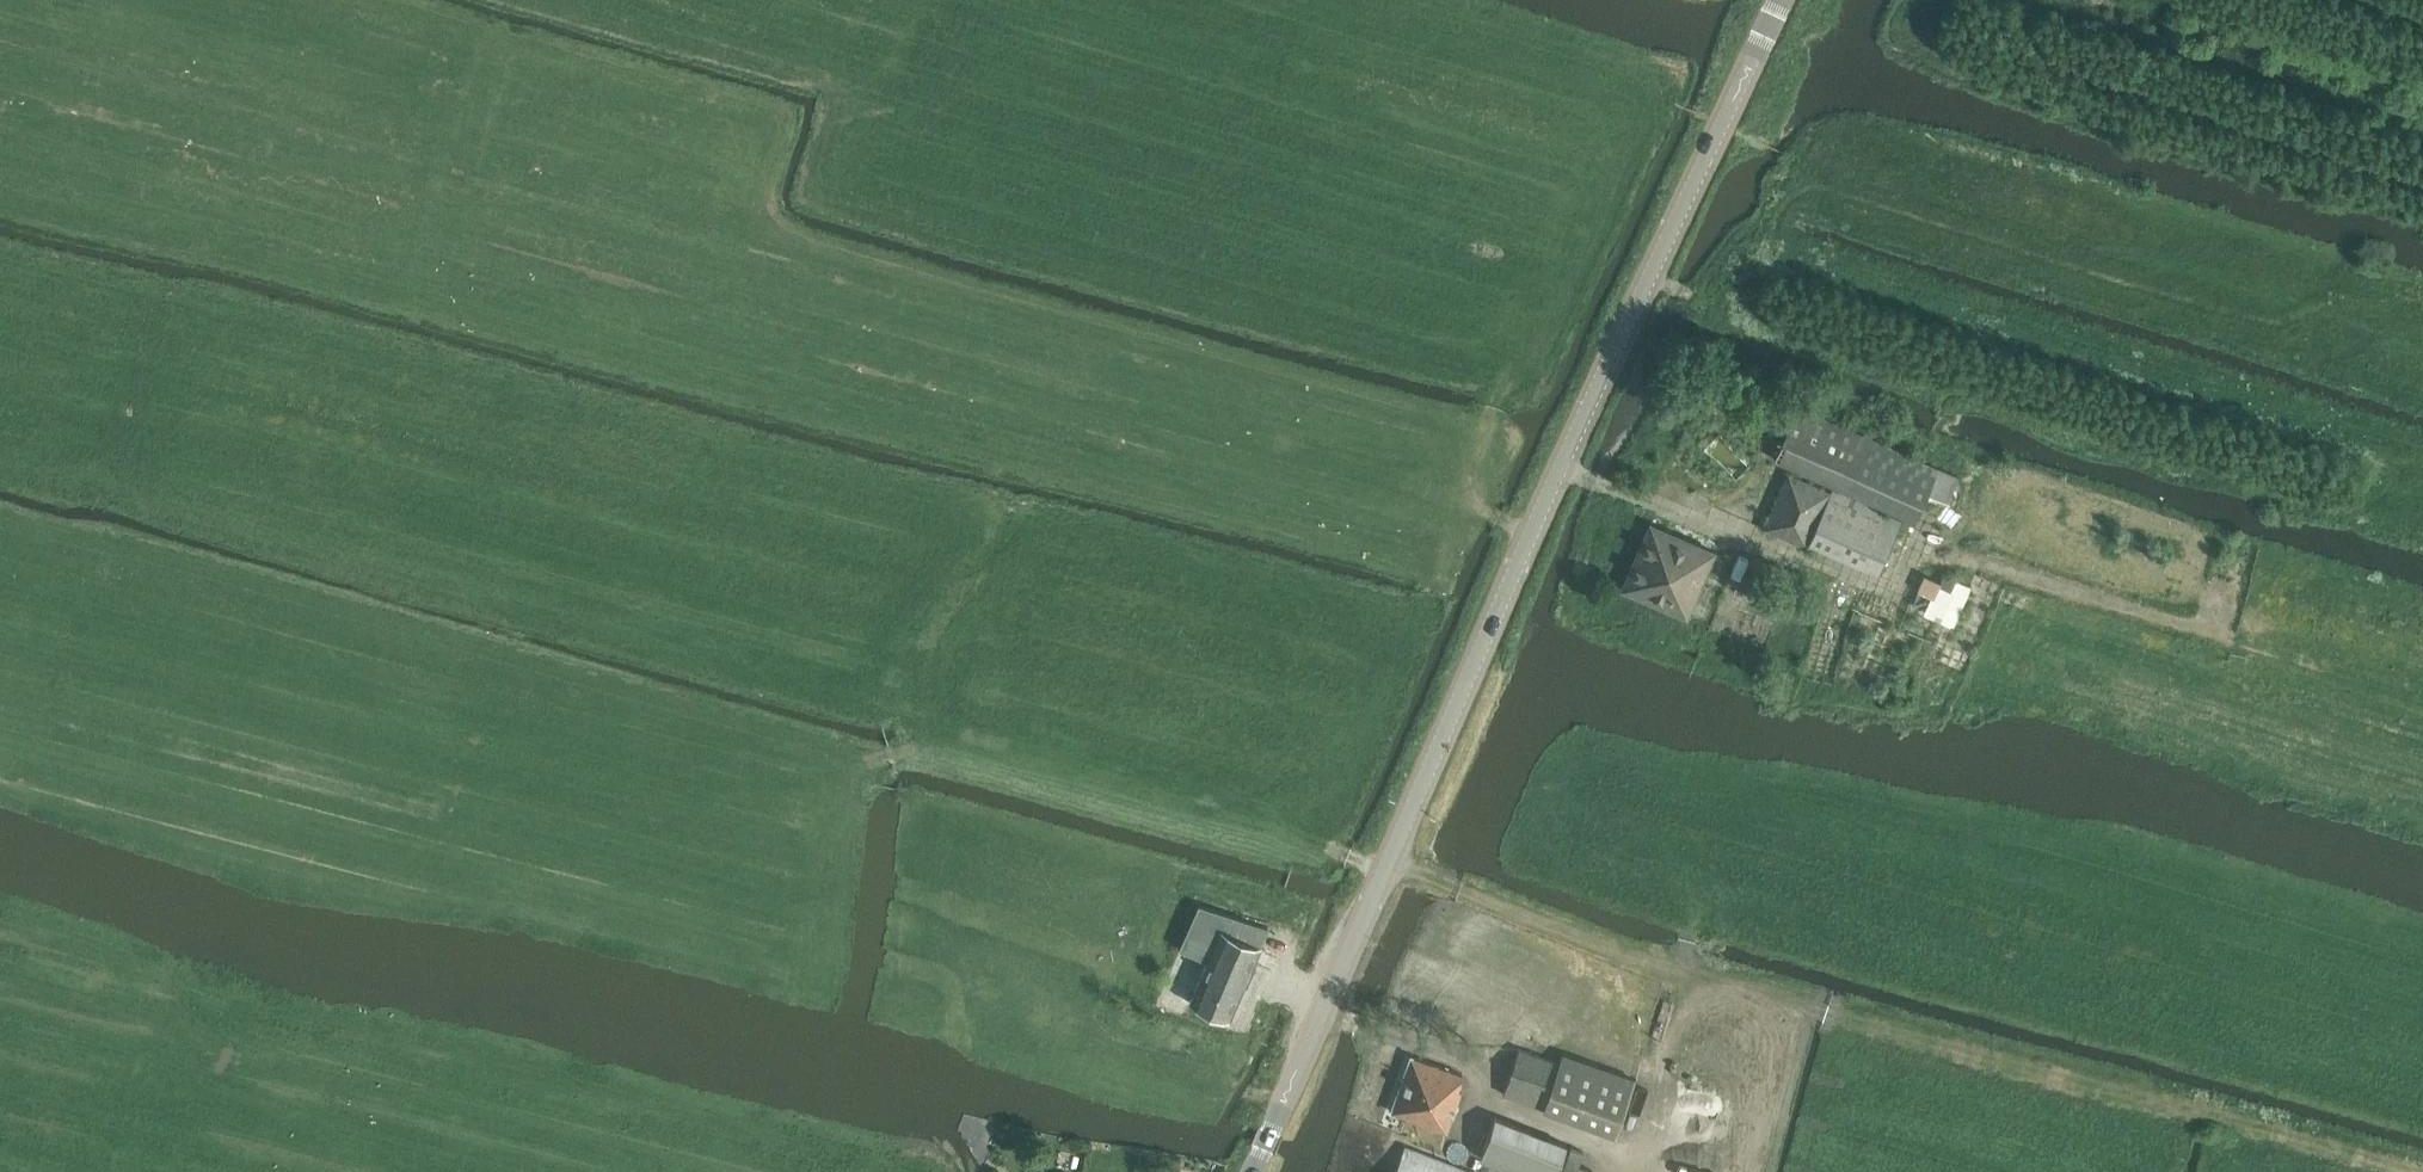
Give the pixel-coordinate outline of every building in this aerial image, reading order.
[(1800,407),(1776,459),(1835,486),(1888,509),(1916,522),(1931,487),(1952,496),(1960,478),(1800,407)] [(1805,545),(1828,493),(1789,476),(1766,528),(1805,545)] [(1861,569),(1888,509),(1835,486),(1808,546),(1861,569)] [(1686,616),(1714,552),(1651,525),(1623,588),(1686,616)] [(1182,950),(1208,962),(1191,1003),(1229,1020),(1269,928),(1202,902),(1182,950)] [(1616,1134),(1635,1080),(1563,1055),(1560,1064),(1519,1049),(1503,1094),(1616,1134)] [(1458,1089),(1463,1075),(1412,1057),(1392,1112),(1447,1133),(1462,1091),(1458,1089)] [(1569,1144),(1497,1117),(1482,1159),(1517,1171),(1558,1171),(1569,1144)] [(1405,1146),(1396,1171),(1473,1171),(1405,1146)]
